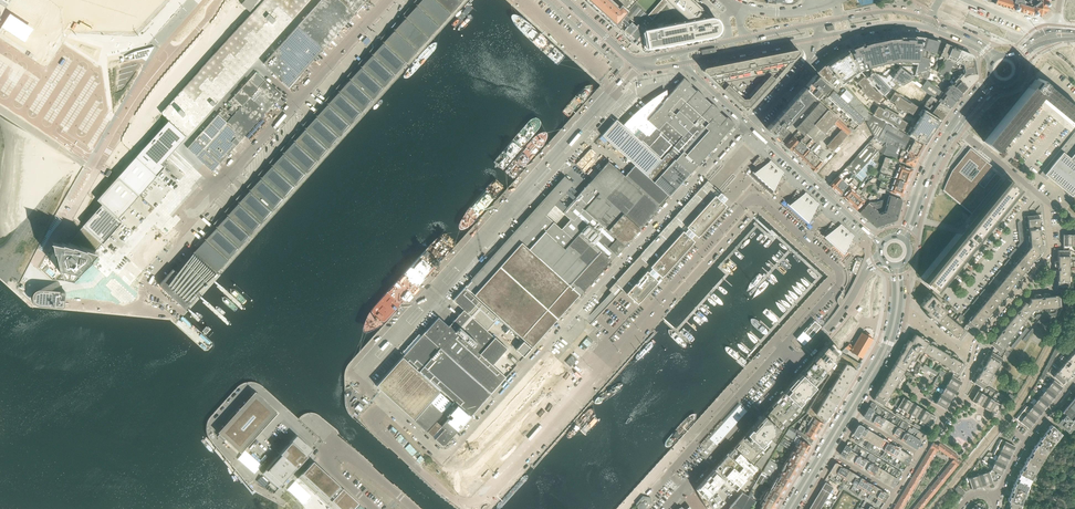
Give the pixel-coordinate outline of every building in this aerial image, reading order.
[(159,285),(168,293),(172,296),(184,307),(186,309),(187,308),(195,299),(196,299),(198,297),(197,296),(200,293),(199,292),(205,285),(206,286),(208,285),(207,284),(206,283),(216,273),(216,272),(218,271),(220,269),(220,268),(305,174),(462,0),(421,0),(339,91),(305,129),(197,248),(198,248),(196,251),(194,252),(195,253),(183,268),(182,270),(179,274),(173,269),(167,276),(165,278),(160,284),(159,285)] [(161,113),(187,136),(310,0),(245,0),(241,4),(251,13),(161,113)] [(355,14),(340,0),(321,0),(298,25),(305,31),(324,48),(355,14)] [(355,14),(367,0),(340,0),(355,14)] [(592,5),(598,10),(604,16),(609,21),(614,25),(615,25),(615,26),(617,23),(628,11),(635,4),(638,0),(586,0),(592,5)] [(645,30),(646,33),(649,48),(652,47),(660,46),(661,46),(673,43),(673,42),(682,40),(682,42),(687,41),(711,36),(712,36),(715,35),(716,35),(719,32),(720,28),(720,27),(719,24),(719,23),(718,22),(718,23),(716,21),(716,20),(715,20),(715,19),(714,20),(713,18),(712,17),(709,14),(708,14),(705,11),(706,11),(705,10),(704,11),(701,8),(702,8),(699,5),(697,4),(693,0),(661,0),(647,15),(652,20),(668,2),(690,22),(645,30)] [(1028,2),(1027,2),(1023,0),(995,0),(994,4),(1011,9),(1033,16),(1034,16),(1034,15),(1035,15),(1036,15),(1037,14),(1037,13),(1028,2)] [(1037,13),(1039,16),(1048,9),(1046,6),(1047,6),(1048,5),(1049,4),(1048,3),(1048,2),(1049,2),(1049,0),(1029,0),(1027,1),(1028,2),(1037,13)] [(635,4),(615,26),(620,30),(628,37),(642,21),(647,15),(641,9),(635,4)] [(642,21),(628,37),(633,42),(643,31),(648,26),(645,22),(642,21)] [(289,87),(324,48),(305,31),(298,25),(264,64),(289,87)] [(643,31),(633,42),(636,45),(644,52),(652,47),(660,46),(657,31),(646,33),(646,34),(643,31)] [(853,47),(849,49),(860,71),(863,69),(884,63),(899,61),(905,62),(918,62),(925,38),(914,37),(899,36),(889,37),(871,41),(864,43),(853,47)] [(926,80),(927,80),(930,68),(927,66),(930,56),(939,58),(940,56),(945,44),(939,42),(925,38),(915,75),(914,78),(921,76),(926,80)] [(945,62),(952,47),(945,44),(940,56),(945,58),(943,62),(945,62)] [(146,61),(154,47),(139,51),(140,53),(141,58),(146,61)] [(958,68),(960,64),(961,61),(973,59),(973,56),(972,55),(952,47),(945,62),(941,70),(940,73),(951,71),(954,62),(954,63),(953,66),(958,68)] [(908,135),(908,134),(923,111),(924,110),(922,108),(900,95),(895,91),(894,92),(886,99),(878,90),(869,81),(867,78),(860,71),(849,49),(837,57),(824,66),(839,82),(841,84),(853,97),(869,114),(908,135)] [(703,70),(704,72),(705,73),(747,111),(762,94),(797,55),(797,54),(798,53),(799,52),(799,51),(798,50),(797,50),(795,50),(707,67),(707,68),(705,68),(704,69),(703,70)] [(610,62),(608,64),(612,68),(611,70),(615,74),(614,75),(615,76),(619,71),(623,67),(614,58),(610,62)] [(975,66),(973,59),(961,61),(960,64),(958,68),(958,69),(963,68),(975,66)] [(873,72),(867,78),(869,81),(871,79),(879,88),(878,90),(886,99),(901,85),(914,78),(916,71),(910,65),(909,66),(907,65),(904,68),(902,65),(899,67),(896,72),(889,72),(893,76),(891,78),(885,84),(873,72)] [(834,87),(839,82),(824,66),(818,72),(834,87)] [(976,73),(975,66),(963,68),(964,73),(962,74),(964,76),(976,73)] [(248,81),(274,104),(281,95),(256,72),(248,81)] [(955,82),(952,84),(961,93),(967,87),(976,78),(977,77),(976,73),(964,76),(962,74),(958,78),(957,77),(954,81),(955,82)] [(828,96),(833,91),(816,75),(815,74),(804,87),(803,88),(815,98),(816,99),(821,94),(822,95),(824,92),(828,96)] [(869,82),(866,79),(864,77),(857,83),(862,88),(867,82),(867,83),(869,82)] [(602,136),(635,165),(668,195),(669,196),(675,190),(674,189),(675,188),(676,189),(682,183),(681,182),(682,180),(683,181),(684,180),(688,175),(688,174),(689,173),(690,174),(720,140),(734,125),(734,123),(727,117),(726,118),(719,111),(720,110),(712,103),(711,104),(704,98),(705,97),(697,90),(696,91),(691,86),(692,85),(685,79),(683,79),(675,88),(671,90),(659,97),(652,101),(646,106),(640,111),(635,116),(624,127),(617,120),(616,120),(602,136)] [(951,106),(954,101),(943,93),(927,80),(926,80),(923,85),(913,79),(910,80),(920,88),(931,96),(949,108),(950,106),(951,106)] [(1044,84),(1044,83),(1039,79),(1037,82),(1034,80),(1031,83),(1032,84),(984,142),(994,150),(996,147),(996,148),(1038,97),(1074,127),(1074,110),(1044,84)] [(931,96),(920,88),(910,80),(901,85),(895,91),(900,95),(922,108),(924,110),(933,115),(940,120),(941,120),(949,109),(949,108),(931,96)] [(944,89),(949,83),(946,80),(944,83),(941,86),(944,89)] [(266,112),(274,104),(248,81),(241,89),(266,112)] [(872,87),(867,83),(867,82),(862,88),(861,89),(865,93),(872,87)] [(961,93),(952,84),(951,84),(950,85),(949,85),(948,85),(945,89),(945,91),(943,93),(954,101),(961,94),(961,93)] [(870,97),(876,92),(872,87),(865,93),(869,98),(870,97)] [(815,98),(803,88),(766,129),(772,134),(779,139),(787,130),(784,128),(811,98),(813,99),(815,98)] [(261,118),(266,112),(241,89),(229,102),(233,106),(228,111),(233,116),(231,118),(222,110),(218,114),(243,137),(245,135),(261,118)] [(830,99),(832,101),(838,95),(833,91),(828,96),(825,100),(826,101),(827,102),(828,101),(830,99)] [(880,97),(881,95),(879,93),(877,91),(876,92),(870,97),(875,102),(877,100),(878,101),(881,98),(880,97)] [(900,96),(897,94),(895,92),(890,100),(893,102),(895,103),(899,97),(900,96)] [(834,108),(842,99),(838,95),(832,101),(834,104),(833,105),(832,106),(833,107),(834,108)] [(860,115),(864,119),(869,114),(853,97),(847,103),(851,107),(855,111),(860,115)] [(900,108),(905,100),(899,97),(895,103),(894,105),(900,108)] [(838,107),(841,109),(847,103),(842,99),(834,108),(835,109),(836,110),(837,109),(838,107)] [(906,110),(910,104),(905,100),(900,108),(905,111),(906,110)] [(801,137),(802,138),(804,136),(814,125),(828,110),(819,102),(803,120),(796,128),(803,135),(801,137)] [(911,114),(916,106),(913,104),(911,102),(910,104),(906,110),(911,114)] [(842,115),(843,116),(851,107),(847,103),(841,109),(843,112),(842,113),(841,114),(842,115)] [(847,115),(850,118),(855,111),(851,107),(843,116),(844,117),(845,118),(846,117),(847,115)] [(879,117),(883,110),(878,107),(876,109),(875,108),(873,112),(874,113),(873,115),(879,118),(880,117),(879,117)] [(885,120),(890,112),(884,109),(883,110),(879,117),(880,117),(885,120)] [(828,110),(814,125),(826,135),(828,137),(837,126),(841,130),(826,145),(833,151),(842,141),(851,131),(848,128),(828,110)] [(934,129),(938,124),(940,120),(924,110),(923,111),(908,134),(908,135),(924,145),(930,136),(934,129)] [(851,123),(852,124),(860,115),(855,111),(850,118),(852,120),(851,121),(850,122),(851,123)] [(891,123),(895,115),(890,112),(885,120),(891,123)] [(228,154),(243,137),(218,114),(203,131),(228,154)] [(859,126),(864,119),(860,115),(852,124),(853,125),(854,126),(855,125),(856,123),(859,126)] [(896,126),(900,119),(901,118),(895,115),(891,123),(896,126)] [(901,130),(906,122),(900,119),(896,126),(895,127),(898,129),(901,130)] [(136,157),(118,176),(139,195),(157,176),(159,173),(165,167),(162,164),(168,157),(186,137),(168,121),(136,157)] [(814,125),(804,136),(809,140),(814,145),(816,146),(826,135),(814,125)] [(228,154),(203,131),(195,140),(220,163),(228,154)] [(1040,175),(1046,180),(1049,177),(1071,196),(1074,192),(1074,131),(1040,175)] [(785,145),(791,151),(800,141),(796,137),(797,136),(796,136),(798,134),(797,132),(794,136),(793,135),(785,145)] [(791,151),(795,155),(800,150),(801,151),(805,146),(804,146),(809,140),(804,136),(802,138),(800,141),(791,151)] [(213,171),(220,163),(195,140),(187,148),(213,171)] [(801,160),(809,150),(814,145),(809,140),(804,146),(805,146),(801,151),(800,150),(795,155),(801,160)] [(892,158),(899,160),(913,167),(914,167),(918,157),(886,142),(878,152),(885,155),(892,158)] [(810,167),(818,158),(811,152),(816,146),(814,145),(809,150),(801,160),(810,167)] [(954,167),(943,190),(971,214),(1003,175),(970,148),(955,166),(954,167)] [(879,172),(881,173),(907,183),(912,170),(913,167),(899,160),(898,162),(891,159),(892,158),(885,155),(884,156),(885,157),(879,172)] [(787,181),(780,175),(781,172),(780,171),(781,170),(773,163),(772,163),(771,162),(768,164),(759,156),(752,163),(756,167),(752,172),(774,191),(787,181)] [(818,158),(810,167),(811,169),(814,172),(822,162),(818,158)] [(876,164),(874,162),(871,159),(856,176),(861,181),(871,170),(872,168),(876,164)] [(466,286),(465,287),(466,287),(465,288),(498,319),(523,341),(531,348),(579,295),(580,295),(596,278),(655,212),(660,207),(658,206),(668,195),(635,165),(625,176),(608,161),(597,174),(593,170),(588,175),(592,179),(588,183),(589,183),(585,188),(576,197),(575,196),(576,195),(574,194),(573,195),(568,190),(573,184),(565,177),(546,198),(570,219),(561,229),(537,208),(499,250),(467,286),(466,286)] [(839,194),(851,182),(855,176),(853,174),(848,179),(846,177),(843,181),(842,180),(845,176),(841,173),(829,186),(830,186),(832,188),(839,194)] [(907,183),(881,173),(878,180),(881,181),(881,180),(905,189),(907,183)] [(118,176),(97,200),(101,204),(118,219),(139,195),(118,176)] [(974,245),(1014,197),(1020,189),(1008,179),(989,202),(970,226),(968,229),(924,282),(936,292),(974,246),(974,245)] [(846,201),(851,206),(861,195),(871,184),(869,182),(870,181),(869,180),(868,181),(864,185),(864,187),(861,190),(858,188),(846,201)] [(881,181),(878,187),(888,191),(888,192),(890,192),(889,195),(901,199),(902,197),(903,196),(902,196),(905,190),(905,189),(881,180),(881,181)] [(707,181),(609,290),(611,292),(595,309),(600,314),(616,296),(621,291),(627,296),(628,295),(637,303),(658,281),(654,278),(658,274),(661,277),(694,241),(691,238),(694,234),(697,237),(726,205),(723,202),(727,198),(707,181)] [(839,194),(846,201),(858,188),(851,182),(839,194)] [(822,213),(815,206),(817,204),(815,203),(816,202),(808,195),(807,195),(806,194),(803,196),(797,190),(787,204),(809,223),(822,213)] [(851,206),(859,212),(868,202),(861,195),(851,206)] [(868,202),(859,212),(875,227),(896,220),(896,218),(897,216),(901,199),(889,195),(888,195),(883,199),(876,202),(868,202)] [(101,204),(83,225),(83,226),(84,226),(102,243),(122,222),(118,219),(101,204)] [(62,221),(56,215),(38,249),(42,251),(45,246),(49,237),(54,230),(58,225),(62,221)] [(857,244),(850,238),(852,235),(851,234),(843,226),(842,227),(841,226),(839,228),(832,222),(825,231),(823,236),(844,255),(847,252),(857,244)] [(1028,227),(1030,241),(1041,240),(1044,240),(1044,234),(1041,234),(1041,231),(1043,231),(1043,225),(1039,226),(1028,227)] [(56,242),(54,245),(64,277),(74,279),(96,253),(95,251),(102,243),(83,226),(82,227),(66,245),(65,245),(65,244),(64,244),(63,244),(56,242)] [(1028,248),(1037,255),(1041,251),(1038,249),(1038,246),(1041,245),(1041,240),(1030,241),(1030,246),(1028,248)] [(1028,248),(1019,259),(1028,266),(1031,268),(1035,264),(1033,263),(1035,260),(1036,262),(1040,257),(1037,255),(1028,248)] [(858,257),(852,272),(857,274),(864,259),(858,257)] [(1016,263),(1025,270),(1028,266),(1019,259),(1016,263)] [(1069,276),(1069,261),(1058,261),(1054,261),(1054,267),(1057,267),(1057,270),(1054,270),(1054,276),(1058,276),(1069,276)] [(1016,263),(1013,267),(1022,274),(1025,270),(1016,263)] [(1013,267),(1004,278),(1012,286),(1015,288),(1019,283),(1018,282),(1020,280),(1021,281),(1024,276),(1022,274),(1013,267)] [(121,280),(113,274),(104,283),(112,290),(121,280)] [(1012,286),(1004,278),(1001,282),(1009,289),(1012,286)] [(1009,289),(1001,282),(997,286),(1006,293),(1009,289)] [(700,286),(698,286),(695,287),(692,290),(681,301),(676,307),(672,313),(675,316),(682,311),(698,294),(699,293),(700,289),(700,286)] [(997,286),(988,297),(997,305),(999,307),(1003,302),(1002,301),(1004,299),(1005,300),(1009,295),(1006,293),(997,286)] [(424,333),(491,394),(506,377),(492,365),(507,348),(494,337),(487,331),(498,319),(465,288),(453,301),(463,310),(449,326),(439,317),(436,319),(424,333)] [(35,305),(37,306),(62,308),(64,307),(65,296),(66,296),(66,293),(65,293),(65,291),(40,289),(37,290),(34,292),(32,295),(32,299),(33,302),(35,305)] [(937,322),(944,313),(946,311),(939,305),(943,301),(949,305),(950,304),(944,299),(944,300),(937,295),(933,291),(930,294),(927,298),(926,298),(924,301),(920,305),(927,311),(925,313),(929,316),(932,319),(933,318),(937,322)] [(1033,309),(1050,308),(1049,297),(1049,293),(1043,294),(1043,297),(1041,297),(1040,294),(1035,295),(1035,298),(1030,298),(1030,301),(1027,304),(1034,309),(1033,309)] [(997,305),(988,297),(985,301),(994,308),(997,305)] [(985,301),(982,305),(991,312),(994,308),(985,301)] [(1009,321),(1018,328),(1025,320),(1026,318),(1030,314),(1033,309),(1034,309),(1027,304),(1025,302),(1022,306),(1019,304),(1015,308),(1016,309),(1015,311),(1014,311),(1010,315),(1013,317),(1009,321)] [(982,305),(973,316),(981,324),(984,326),(988,321),(987,320),(989,318),(990,319),(993,314),(991,312),(982,305)] [(941,325),(948,316),(944,313),(937,322),(941,325)] [(952,334),(959,325),(948,316),(941,325),(939,327),(943,331),(944,330),(946,332),(945,333),(950,337),(952,334)] [(981,324),(973,316),(969,320),(978,328),(981,324)] [(978,328),(969,320),(966,325),(971,328),(975,332),(978,328)] [(796,339),(804,345),(821,326),(815,321),(808,328),(807,327),(796,339)] [(1015,332),(1018,328),(1009,321),(1006,325),(1015,332)] [(997,336),(1006,343),(1014,333),(1015,332),(1006,325),(1004,323),(1000,327),(1001,328),(999,330),(998,330),(994,334),(997,336)] [(952,334),(956,337),(963,328),(959,325),(952,334)] [(960,341),(971,328),(966,325),(963,328),(956,337),(960,341)] [(867,348),(870,344),(870,345),(871,344),(870,344),(873,340),(873,339),(870,337),(871,335),(866,332),(865,334),(862,332),(861,332),(858,337),(858,336),(857,337),(858,337),(856,341),(855,341),(855,342),(853,346),(849,344),(845,348),(862,358),(862,357),(864,353),(865,354),(865,353),(867,349),(868,349),(867,348)] [(485,401),(491,394),(424,333),(423,333),(376,386),(413,419),(440,390),(447,396),(458,405),(471,416),(485,401)] [(921,354),(924,349),(928,342),(923,339),(915,334),(911,341),(909,340),(906,344),(904,348),(901,353),(911,359),(913,360),(918,352),(921,354)] [(1002,347),(1006,343),(997,336),(994,340),(1002,347)] [(931,354),(935,347),(937,344),(932,341),(932,342),(929,340),(928,342),(924,349),(931,354)] [(1010,353),(1002,347),(994,340),(990,345),(994,348),(1003,355),(1007,357),(1010,353)] [(531,348),(523,341),(516,350),(524,357),(531,348)] [(753,465),(803,409),(806,413),(839,359),(839,358),(837,356),(840,350),(830,341),(821,351),(822,352),(818,356),(817,355),(804,369),(806,371),(802,375),(801,373),(792,383),(794,384),(790,388),(788,387),(771,406),(773,407),(769,411),(767,410),(754,424),(756,426),(752,430),(751,428),(734,447),(735,449),(753,465)] [(936,356),(940,349),(935,347),(931,354),(936,356)] [(1003,355),(994,348),(992,352),(1001,358),(1003,355)] [(936,356),(940,359),(944,352),(940,349),(936,356)] [(952,366),(956,359),(958,356),(953,353),(951,356),(949,355),(951,352),(946,349),(944,352),(940,359),(952,366)] [(999,363),(1001,358),(992,352),(989,357),(999,363)] [(820,404),(829,390),(837,376),(845,363),(856,369),(859,363),(842,353),(839,358),(839,359),(806,413),(807,413),(809,415),(813,417),(815,413),(820,404)] [(901,375),(911,359),(901,353),(892,369),(901,375)] [(1069,375),(1071,378),(1074,373),(1074,372),(1074,370),(1074,359),(1071,356),(1067,359),(1062,355),(1058,359),(1064,364),(1060,368),(1069,375)] [(518,361),(512,356),(509,359),(515,364),(518,361)] [(999,363),(989,357),(986,361),(996,367),(999,363)] [(952,366),(956,369),(958,367),(961,362),(956,359),(952,366)] [(988,379),(996,367),(986,361),(983,359),(980,364),(982,365),(981,368),(979,367),(976,372),(979,374),(988,379)] [(848,383),(856,369),(845,363),(837,376),(848,383)] [(1065,379),(1069,375),(1060,368),(1057,372),(1065,379)] [(886,401),(901,375),(892,369),(876,395),(886,401)] [(1062,384),(1065,379),(1057,372),(1053,376),(1062,384)] [(988,379),(979,374),(976,378),(986,384),(988,379)] [(839,397),(848,383),(837,376),(829,390),(839,397)] [(962,381),(957,379),(952,376),(949,381),(959,386),(962,381)] [(910,377),(902,391),(904,393),(913,378),(910,377)] [(986,384),(976,378),(973,383),(980,387),(983,388),(986,384)] [(1050,384),(1059,391),(1062,387),(1054,380),(1050,384)] [(959,386),(949,381),(946,385),(956,391),(959,386)] [(1059,391),(1050,384),(1047,388),(1055,395),(1059,391)] [(953,395),(956,391),(946,385),(944,390),(953,395)] [(1052,399),(1055,395),(1047,388),(1043,392),(1052,399)] [(831,411),(839,397),(829,390),(820,404),(831,411)] [(953,395),(944,390),(941,394),(951,400),(953,395)] [(1052,399),(1043,392),(1040,396),(1049,404),(1052,399)] [(948,404),(951,400),(941,394),(938,399),(948,404)] [(982,406),(987,397),(983,394),(979,400),(977,404),(982,406)] [(883,405),(886,401),(876,395),(873,400),(883,405)] [(241,454),(277,414),(273,410),(271,408),(270,408),(260,398),(258,396),(257,397),(258,397),(246,410),(246,409),(245,410),(248,412),(236,425),(234,423),(233,423),(234,424),(222,436),(221,436),(223,438),(224,438),(234,448),(236,450),(241,454)] [(1045,408),(1049,404),(1040,396),(1037,401),(1045,408)] [(898,407),(903,410),(908,400),(904,397),(898,407)] [(982,406),(986,409),(992,399),(987,397),(982,406)] [(1074,397),(1061,412),(1064,415),(1061,419),(1062,419),(1059,423),(1062,426),(1069,432),(1073,427),(1074,429),(1074,397)] [(948,404),(938,399),(935,403),(945,409),(948,404)] [(986,409),(991,412),(996,402),(992,399),(986,409)] [(907,412),(913,403),(908,400),(903,410),(907,412)] [(1045,408),(1037,401),(1033,405),(1042,412),(1045,408)] [(868,420),(873,412),(874,410),(876,407),(877,405),(872,402),(869,407),(864,416),(864,417),(868,420)] [(996,402),(991,412),(995,414),(1001,405),(996,402)] [(430,427),(443,413),(431,403),(415,421),(426,431),(430,427)] [(907,412),(912,415),(918,406),(913,403),(907,412)] [(825,420),(831,411),(820,404),(816,412),(815,413),(825,419),(825,420)] [(471,416),(458,405),(447,417),(449,419),(447,421),(458,431),(471,416)] [(716,444),(745,411),(746,410),(740,405),(726,420),(727,421),(724,424),(723,423),(709,439),(716,444)] [(868,420),(872,422),(881,408),(877,405),(876,407),(878,408),(877,410),(874,413),(873,412),(868,420)] [(1035,420),(1039,416),(1030,409),(1025,405),(1022,410),(1035,420)] [(1042,412),(1033,405),(1030,409),(1039,416),(1042,412)] [(912,415),(916,418),(922,408),(918,406),(912,415)] [(872,422),(876,425),(881,417),(879,416),(881,412),(882,410),(884,412),(885,410),(881,408),(872,422)] [(921,421),(927,411),(922,408),(916,418),(921,421)] [(880,427),(889,412),(885,410),(884,412),(883,412),(886,414),(885,415),(883,418),(881,417),(876,425),(880,427)] [(1035,420),(1022,410),(1019,414),(1032,424),(1035,420)] [(925,423),(931,414),(927,411),(921,421),(925,423)] [(880,427),(884,429),(889,422),(887,421),(889,417),(891,418),(892,417),(893,415),(889,412),(880,427)] [(813,417),(823,423),(825,419),(815,413),(813,417)] [(931,414),(925,423),(930,426),(936,417),(931,414)] [(1028,429),(1032,424),(1019,414),(1015,418),(1028,429)] [(823,423),(813,417),(809,415),(806,420),(821,428),(823,423)] [(892,434),(897,426),(895,425),(897,422),(899,419),(897,417),(895,421),(888,432),(892,434)] [(821,428),(806,420),(804,423),(801,421),(802,420),(801,419),(797,422),(800,424),(817,434),(821,428)] [(884,429),(888,432),(895,421),(892,419),(890,423),(889,422),(884,429)] [(432,436),(441,427),(442,426),(437,421),(431,428),(427,432),(432,436)] [(442,426),(441,427),(432,436),(432,437),(442,445),(445,445),(458,431),(447,421),(442,426)] [(892,434),(896,437),(905,422),(903,421),(900,424),(899,428),(897,426),(892,434)] [(817,434),(800,424),(797,422),(789,429),(787,431),(790,433),(804,442),(810,445),(812,443),(814,439),(817,434)] [(900,439),(905,431),(903,430),(905,427),(907,428),(909,425),(905,422),(896,437),(900,439)] [(854,435),(858,437),(863,427),(859,425),(858,425),(852,436),(853,437),(854,435)] [(1047,431),(1057,439),(1062,434),(1057,430),(1052,425),(1051,425),(1049,426),(1049,428),(1047,431)] [(860,442),(867,430),(863,427),(858,437),(859,436),(860,436),(857,442),(856,443),(858,444),(860,442)] [(904,441),(908,444),(913,436),(911,435),(913,432),(913,431),(915,432),(917,429),(913,427),(912,429),(904,441)] [(900,439),(904,441),(912,429),(910,428),(907,433),(906,432),(905,431),(900,439)] [(908,444),(912,446),(920,433),(921,432),(917,429),(915,432),(917,433),(915,437),(913,436),(908,444)] [(866,440),(871,432),(867,430),(860,442),(858,444),(863,447),(864,445),(862,444),(863,442),(865,439),(866,440)] [(810,445),(804,442),(790,433),(787,431),(785,434),(788,436),(794,440),(794,441),(795,442),(792,440),(790,443),(803,450),(806,452),(810,446),(810,445)] [(1057,439),(1047,431),(1045,433),(1043,434),(1043,436),(1049,442),(1053,445),(1055,442),(1057,439)] [(863,447),(866,449),(871,442),(875,434),(871,432),(866,440),(868,441),(867,445),(866,446),(864,445),(863,447)] [(920,433),(912,446),(917,449),(921,441),(923,437),(921,436),(922,434),(920,433)] [(873,444),(875,445),(877,442),(879,437),(875,434),(871,442),(866,449),(871,452),(873,448),(871,447),(873,444)] [(296,436),(262,474),(279,488),(289,476),(312,451),(296,436)] [(1049,450),(1053,445),(1049,442),(1043,436),(1042,437),(1040,438),(1040,440),(1038,442),(1049,450)] [(871,452),(875,454),(882,442),(883,439),(879,437),(877,442),(875,445),(877,446),(875,449),(873,448),(871,452)] [(803,450),(790,443),(784,439),(781,444),(788,448),(793,451),(790,455),(791,456),(789,459),(799,465),(803,459),(803,458),(806,452),(803,450)] [(881,449),(883,450),(887,442),(883,439),(882,442),(875,454),(879,457),(880,454),(878,453),(879,452),(881,449)] [(997,444),(1012,451),(1015,446),(1010,444),(1002,440),(1000,439),(997,444)] [(882,459),(891,444),(887,442),(883,450),(885,451),(883,454),(882,456),(881,455),(880,457),(882,459)] [(936,452),(938,448),(939,446),(938,445),(933,442),(930,448),(936,452)] [(1047,453),(1049,450),(1038,442),(1036,445),(1034,446),(1034,448),(1034,449),(1045,456),(1047,453)] [(944,453),(946,454),(949,449),(948,449),(940,443),(938,445),(939,446),(938,448),(943,453),(943,454),(944,454),(944,453)] [(889,454),(890,455),(895,447),(891,444),(882,459),(887,461),(888,459),(887,458),(889,454)] [(1012,451),(997,444),(995,448),(1010,456),(1012,451)] [(841,456),(845,458),(850,450),(851,449),(851,448),(852,446),(850,445),(849,447),(846,445),(841,454),(841,456)] [(849,460),(856,449),(858,446),(856,445),(855,446),(854,448),(852,451),(850,450),(845,458),(849,460)] [(890,463),(899,449),(895,447),(890,455),(893,456),(891,459),(889,458),(888,459),(887,461),(890,463)] [(853,463),(857,465),(864,454),(866,451),(862,448),(861,450),(860,452),(862,453),(860,456),(858,455),(853,463)] [(933,456),(936,452),(930,448),(927,454),(934,458),(934,457),(933,456)] [(1008,461),(1010,456),(995,448),(992,453),(995,455),(997,456),(1008,461)] [(753,465),(735,449),(733,452),(731,450),(713,470),(723,479),(726,482),(732,487),(736,490),(756,468),(753,465)] [(849,460),(853,463),(858,455),(856,453),(858,450),(856,449),(849,460)] [(899,460),(903,452),(899,449),(890,463),(895,466),(897,463),(895,461),(897,458),(899,460)] [(955,457),(956,458),(958,456),(950,450),(949,449),(946,454),(947,455),(946,456),(947,456),(948,455),(953,459),(955,457)] [(1045,456),(1034,449),(1032,450),(1032,452),(1030,455),(1041,461),(1045,456)] [(861,468),(866,460),(864,458),(867,453),(868,454),(869,452),(866,451),(864,454),(857,465),(861,468)] [(895,466),(899,468),(907,454),(903,452),(899,460),(901,461),(899,464),(897,463),(895,466)] [(861,468),(865,470),(870,462),(872,459),(872,458),(873,457),(874,456),(870,453),(869,454),(871,456),(868,460),(866,460),(861,468)] [(907,454),(899,468),(902,471),(904,470),(904,469),(902,468),(903,467),(905,468),(907,465),(912,457),(907,454)] [(927,454),(923,459),(929,463),(932,458),(933,459),(934,458),(927,454)] [(1005,465),(1008,461),(997,456),(995,455),(993,459),(995,460),(1005,465)] [(1041,461),(1030,455),(1028,457),(1027,458),(1026,461),(1038,468),(1041,461)] [(865,470),(869,473),(874,464),(872,463),(875,458),(877,459),(878,458),(874,456),(873,457),(872,458),(872,459),(870,462),(865,470)] [(951,463),(956,467),(957,466),(961,462),(956,458),(955,457),(953,459),(954,460),(952,462),(951,461),(950,462),(951,463)] [(873,475),(882,460),(878,458),(877,459),(879,460),(878,462),(876,465),(874,464),(869,473),(873,475)] [(771,489),(781,495),(795,473),(799,465),(789,459),(787,462),(786,462),(784,466),(781,464),(782,462),(777,459),(776,461),(779,463),(778,465),(770,460),(763,472),(769,475),(768,477),(775,481),(772,486),(773,486),(771,489)] [(926,467),(929,463),(923,459),(920,465),(927,469),(928,468),(926,467)] [(877,477),(882,469),(880,468),(882,465),(884,466),(886,463),(882,460),(873,475),(877,477)] [(1005,465),(995,460),(993,465),(1003,470),(1005,465)] [(1034,473),(1038,468),(1026,461),(1024,462),(1024,465),(1023,467),(1034,473)] [(312,463),(297,479),(322,501),(331,508),(356,508),(359,506),(357,504),(341,489),(341,490),(338,487),(339,487),(312,463)] [(835,473),(840,465),(836,463),(835,463),(828,474),(831,476),(830,478),(832,480),(834,476),(835,475),(836,474),(835,473)] [(877,477),(881,480),(890,465),(886,463),(885,464),(887,465),(886,467),(884,470),(882,469),(877,477)] [(952,472),(956,467),(951,463),(948,467),(947,466),(946,467),(952,472)] [(834,481),(836,482),(844,468),(840,465),(835,473),(836,474),(838,475),(834,481)] [(890,465),(881,480),(885,482),(890,474),(888,473),(890,470),(891,468),(893,469),(894,468),(890,465)] [(917,470),(923,473),(926,469),(927,469),(920,465),(917,470)] [(1001,475),(1003,470),(993,465),(990,470),(1001,475)] [(948,477),(952,472),(946,467),(947,468),(943,473),(948,477)] [(1031,479),(1034,473),(1023,467),(1021,470),(1019,471),(1020,473),(1019,474),(1031,479)] [(842,477),(844,478),(848,470),(844,468),(836,482),(840,485),(841,482),(840,481),(842,477)] [(889,485),(898,470),(894,468),(893,469),(895,471),(892,475),(890,474),(885,482),(889,485)] [(713,470),(698,487),(697,488),(697,489),(697,490),(697,491),(697,492),(707,508),(709,508),(717,504),(722,499),(719,494),(714,497),(711,493),(711,492),(708,490),(711,488),(714,491),(715,491),(716,489),(715,488),(717,486),(718,487),(720,488),(726,482),(723,479),(713,470)] [(842,486),(844,487),(852,473),(848,470),(844,478),(846,479),(842,486)] [(898,470),(889,485),(894,487),(898,479),(896,478),(900,471),(898,470)] [(920,478),(923,473),(917,470),(914,475),(921,480),(921,479),(920,478)] [(999,478),(1001,475),(990,470),(990,471),(989,471),(993,482),(996,481),(998,480),(997,479),(999,478)] [(993,482),(989,471),(984,473),(987,484),(993,482)] [(852,483),(856,475),(852,473),(844,487),(848,490),(849,488),(847,487),(850,482),(852,483)] [(944,482),(948,477),(943,473),(940,477),(939,476),(938,477),(944,482)] [(982,486),(987,484),(984,473),(979,475),(982,486)] [(1031,480),(1031,479),(1019,474),(1017,475),(1017,478),(1016,480),(1028,486),(1031,480)] [(757,481),(763,485),(766,479),(761,475),(757,481)] [(852,492),(860,478),(856,475),(852,483),(854,484),(852,488),(851,490),(849,488),(848,490),(852,492)] [(914,475),(910,481),(916,484),(919,480),(920,480),(921,480),(914,475)] [(982,486),(979,475),(974,477),(977,487),(982,486)] [(940,487),(944,482),(938,477),(939,478),(935,483),(940,487)] [(977,487),(974,477),(969,478),(968,478),(967,478),(965,479),(967,483),(970,482),(972,489),(977,487)] [(860,488),(864,480),(860,478),(852,492),(856,494),(857,493),(855,492),(856,490),(858,487),(860,488)] [(860,497),(869,482),(864,480),(860,488),(862,489),(859,494),(857,493),(856,494),(860,497)] [(1031,487),(1028,486),(1016,480),(1015,483),(1013,484),(1013,487),(1028,493),(1031,487)] [(913,489),(916,484),(910,481),(907,486),(914,491),(914,490),(913,489)] [(866,492),(868,493),(872,485),(869,482),(860,497),(864,499),(865,497),(863,496),(866,492)] [(822,488),(830,492),(833,487),(830,485),(825,483),(822,488)] [(936,491),(940,487),(935,483),(932,486),(931,486),(930,486),(936,491)] [(868,502),(877,487),(872,485),(868,493),(870,494),(867,498),(865,497),(865,498),(865,497),(864,499),(868,502)] [(907,486),(904,492),(909,495),(912,491),(913,491),(914,491),(907,486)] [(932,496),(936,491),(930,486),(930,487),(931,488),(927,492),(932,496)] [(880,490),(877,487),(868,502),(872,504),(873,502),(871,501),(874,497),(876,498),(880,490)] [(1029,493),(1028,493),(1013,487),(1011,489),(1012,491),(1011,494),(1023,499),(1023,498),(1026,499),(1029,493)] [(762,504),(769,508),(773,508),(774,507),(774,506),(776,502),(778,499),(779,499),(781,496),(781,495),(771,489),(769,488),(767,491),(765,490),(760,498),(762,499),(759,503),(762,504)] [(826,498),(830,492),(822,488),(819,493),(826,498)] [(878,503),(884,492),(880,490),(876,498),(878,499),(876,502),(875,503),(873,502),(872,504),(873,505),(876,507),(877,505),(878,503)] [(728,508),(751,508),(752,508),(756,501),(755,501),(751,498),(748,496),(743,492),(740,495),(731,506),(730,507),(729,508),(728,508)] [(884,492),(878,503),(880,505),(882,501),(884,503),(889,495),(884,492)] [(907,500),(909,495),(904,492),(901,497),(907,501),(908,501),(907,500)] [(928,501),(932,496),(927,492),(924,496),(923,495),(922,496),(928,501)] [(823,503),(826,498),(819,493),(816,498),(823,503)] [(1008,501),(1011,502),(1021,505),(1023,499),(1011,494),(1010,497),(1008,498),(1008,500),(1008,501)] [(924,506),(928,501),(922,496),(922,497),(922,498),(919,502),(924,506)] [(901,497),(897,503),(903,506),(906,501),(907,502),(907,501),(901,497)] [(820,508),(823,503),(816,498),(812,504),(820,508)]
